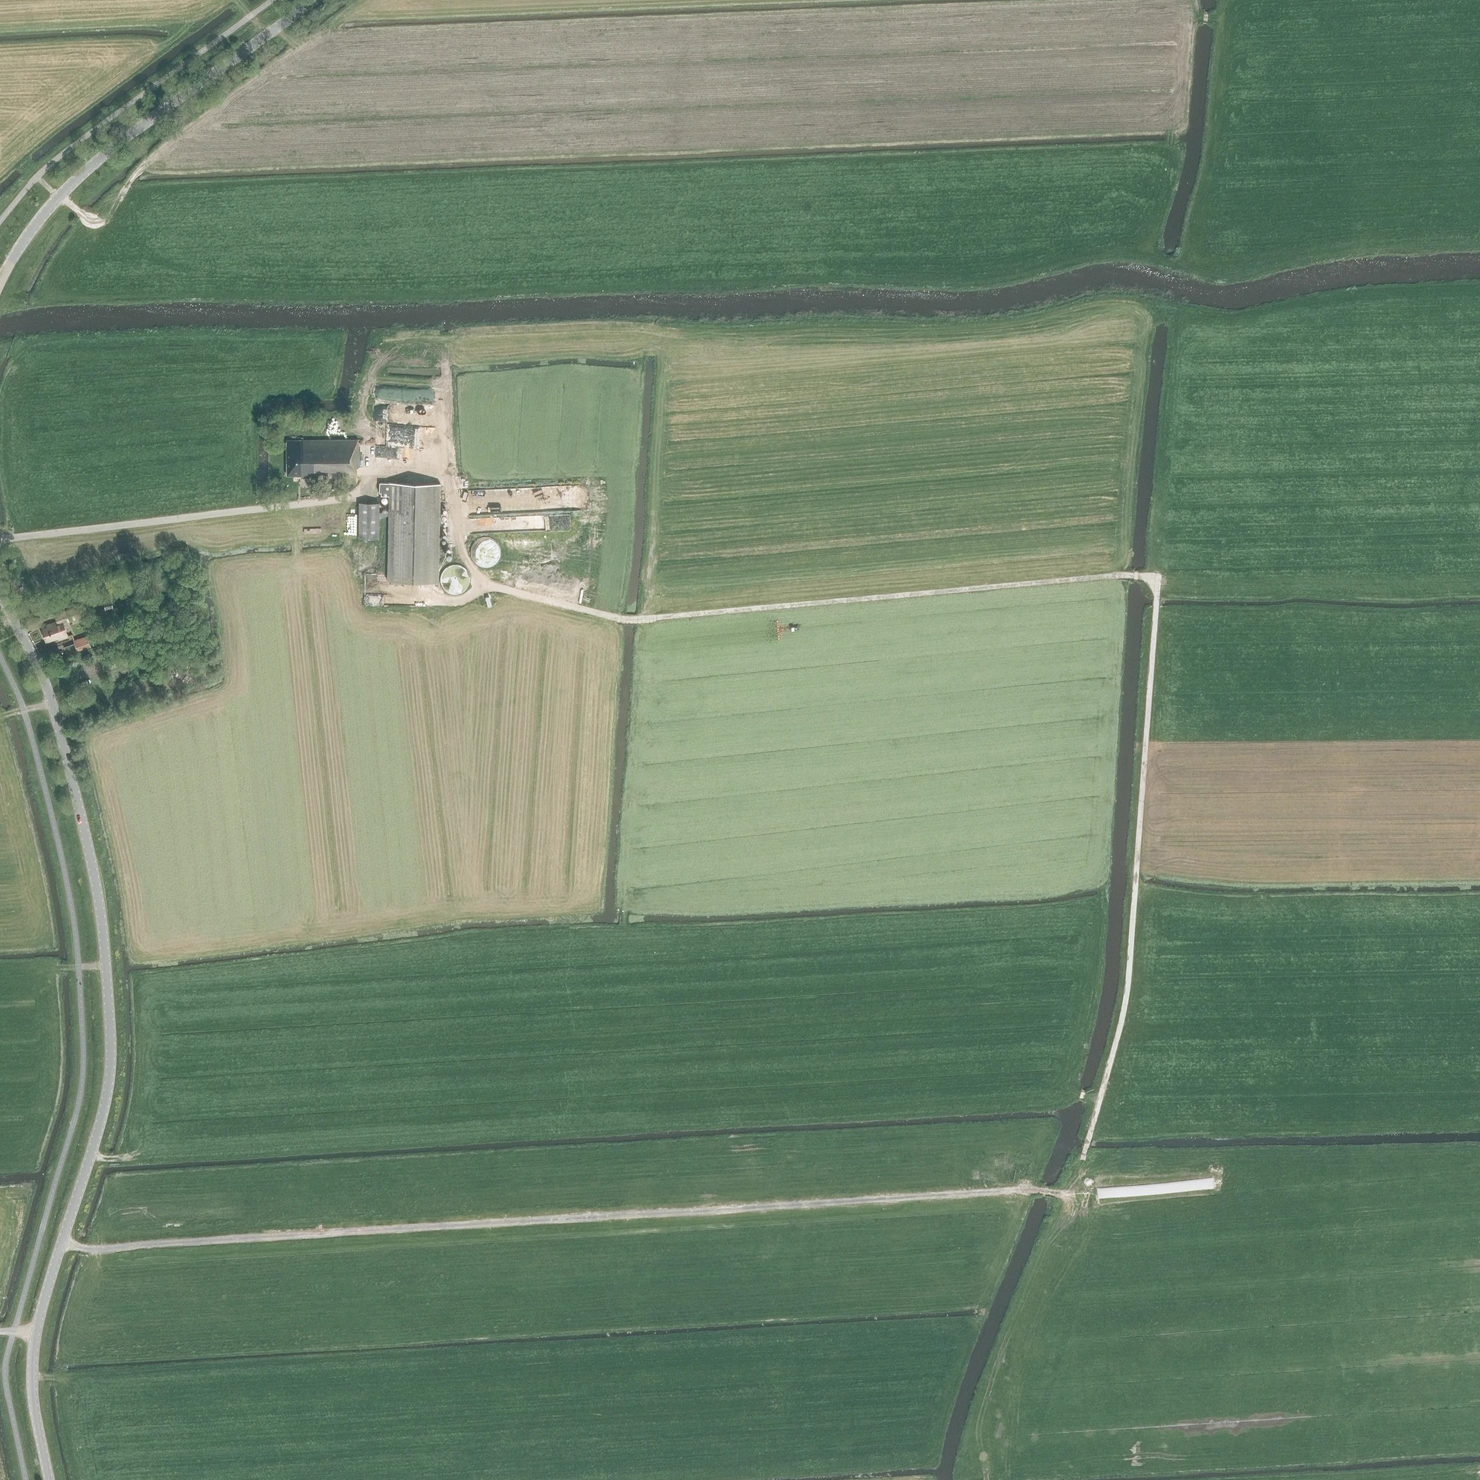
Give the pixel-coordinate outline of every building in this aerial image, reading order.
[(424,445),(425,421),(374,420),(374,444),(424,445)] [(358,439),(287,440),(287,475),(300,475),(300,478),(346,478),(346,483),(355,483),(355,477),(356,477),(356,467),(358,467),(358,439)] [(441,484),(389,483),(387,582),(439,583),(441,484)] [(379,502),(359,502),(358,538),(379,538),(379,502)] [(500,549),(499,546),(497,543),(495,541),(492,539),(489,538),(485,538),(482,538),(479,540),(476,542),(474,544),(472,547),(471,550),(471,554),(471,557),(473,560),(475,563),(477,565),(480,567),(483,568),(486,568),(490,567),(493,566),(495,564),(498,562),(499,559),(500,556),(501,553),(500,549)] [(451,566),(448,567),(445,569),(443,572),(441,575),(440,578),(440,581),(440,584),(442,587),(444,590),(446,592),(449,594),(452,595),(455,595),(459,595),(462,594),(464,592),(467,590),(469,587),(470,584),(470,581),(470,578),(469,574),(468,572),(466,569),(463,567),(460,566),(457,565),(454,565),(451,566)] [(112,603),(110,595),(103,597),(103,600),(103,601),(104,601),(104,605),(112,603)] [(63,622),(81,616),(77,607),(55,615),(58,621),(46,625),(46,628),(42,629),(46,641),(57,638),(58,640),(68,636),(63,622)] [(88,639),(87,635),(73,640),(74,644),(64,647),(67,656),(91,647),(88,639)] [(146,681),(148,688),(171,681),(169,674),(146,681)]
